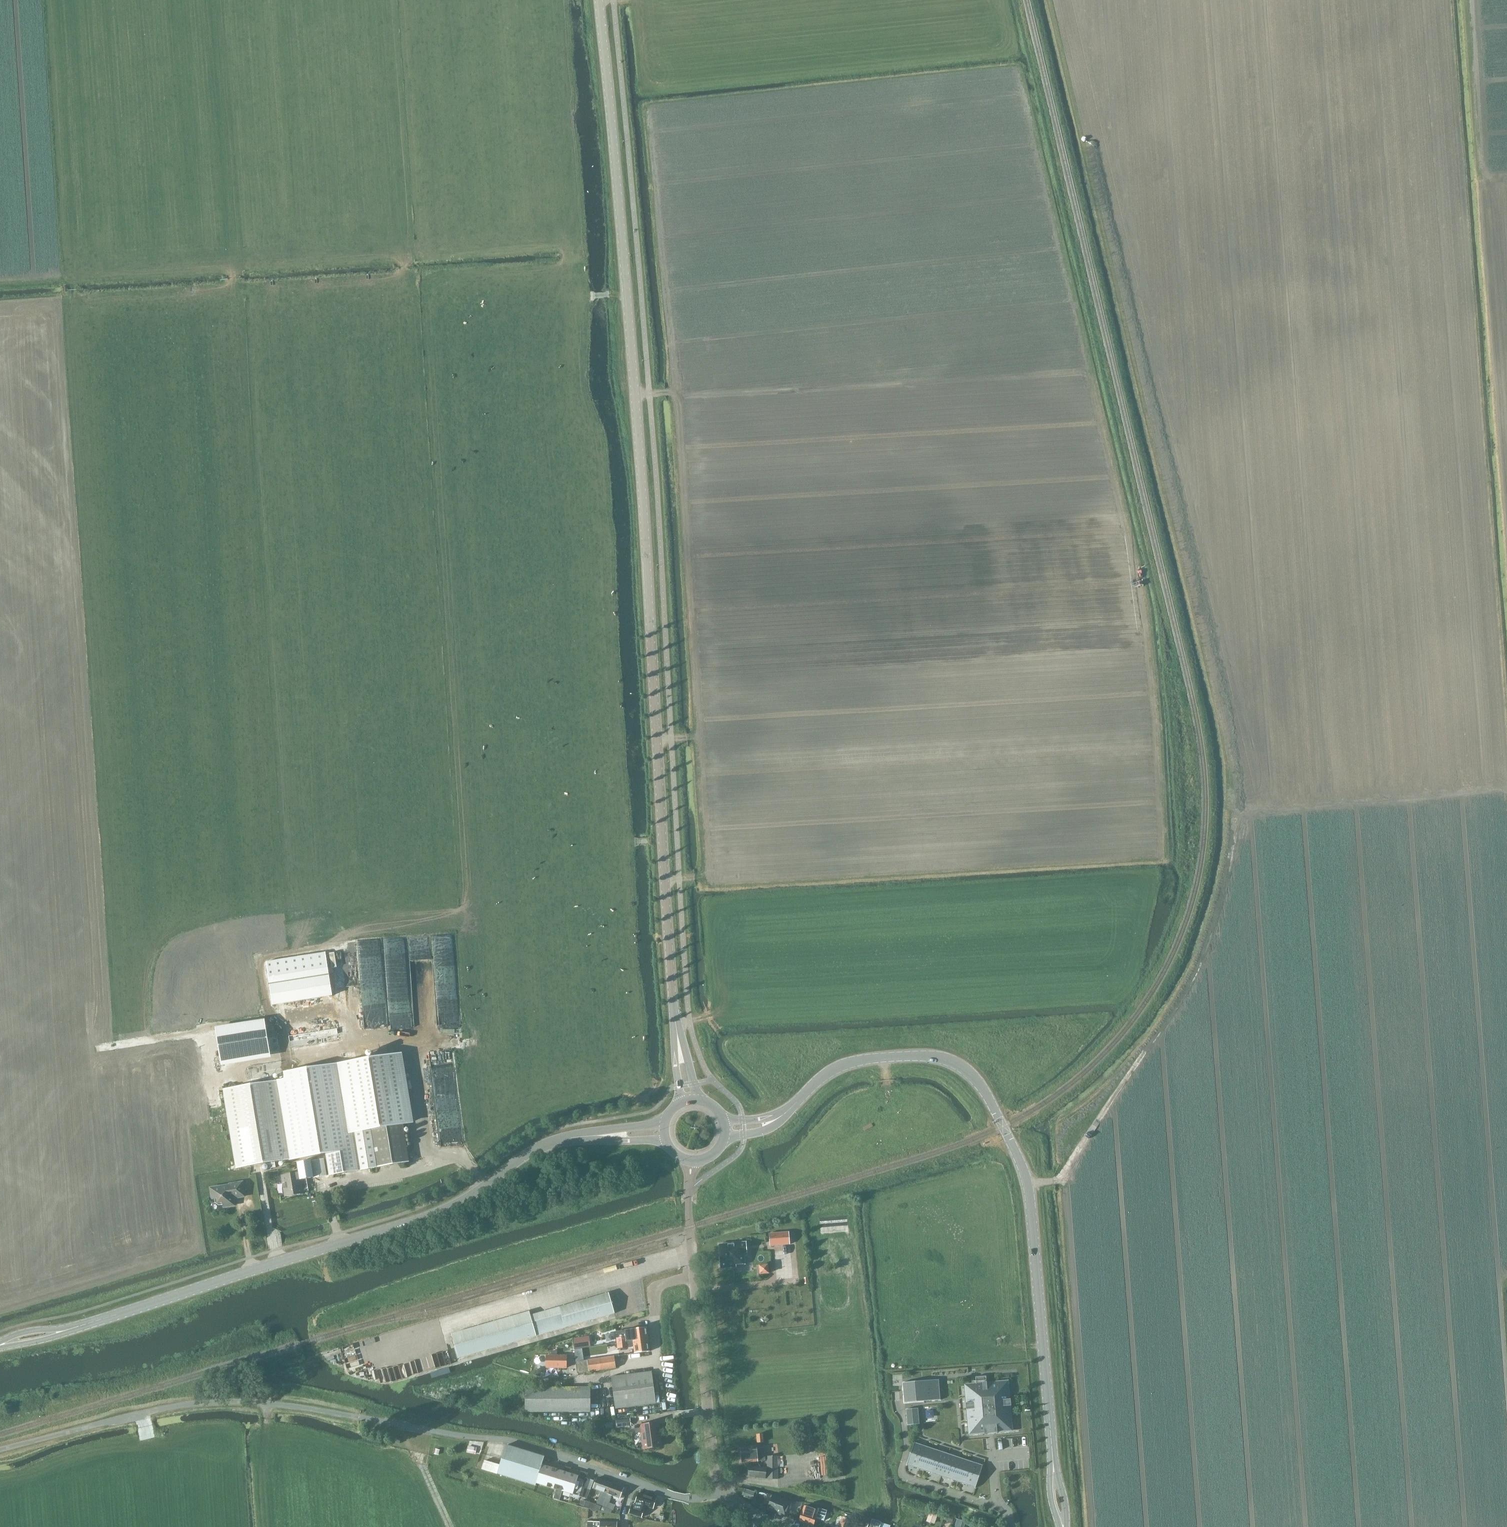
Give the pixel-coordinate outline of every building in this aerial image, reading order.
[(325,952),(266,962),(273,1005),(332,996),(325,952)] [(265,1020),(215,1028),(221,1066),(271,1058),(265,1020)] [(403,1125),(407,1124),(396,1054),(380,1057),(284,1072),(285,1079),(274,1081),(277,1103),(286,1160),(310,1157),(326,1154),(329,1175),(358,1170),(361,1170),(377,1167),(409,1162),(403,1125)] [(277,1103),(274,1081),(225,1089),(238,1168),(267,1163),(268,1169),(276,1167),(275,1162),(286,1160),(277,1103)] [(303,1194),(300,1178),(312,1176),(312,1178),(326,1176),(323,1159),(297,1163),(299,1173),(282,1176),(285,1197),(303,1194)] [(230,1185),(211,1189),(213,1199),(215,1199),(215,1203),(219,1205),(223,1205),(224,1207),(234,1205),(233,1198),(244,1196),(242,1182),(230,1185)] [(789,1232),(769,1234),(770,1246),(790,1244),(789,1232)] [(719,1244),(720,1257),(719,1257),(720,1268),(736,1267),(736,1265),(745,1264),(744,1253),(747,1253),(746,1242),(719,1244)] [(767,1265),(759,1266),(760,1274),(768,1273),(767,1265)] [(458,1358),(614,1313),(608,1294),(530,1316),(529,1311),(451,1334),(458,1358)] [(647,1327),(616,1331),(617,1343),(648,1339),(647,1327)] [(582,1339),(573,1340),(574,1349),(589,1347),(588,1340),(582,1341),(582,1339)] [(648,1339),(617,1343),(618,1349),(634,1347),(635,1353),(650,1351),(648,1339)] [(597,1354),(607,1352),(605,1345),(595,1347),(597,1354)] [(433,1350),(418,1357),(423,1368),(438,1361),(433,1350)] [(566,1355),(547,1355),(547,1368),(566,1368),(566,1355)] [(614,1357),(614,1356),(576,1362),(578,1373),(616,1368),(615,1363),(616,1363),(616,1357),(614,1357)] [(405,1359),(398,1360),(400,1372),(407,1370),(405,1359)] [(387,1364),(390,1377),(396,1376),(392,1363),(387,1364)] [(616,1409),(656,1403),(651,1372),(612,1377),(616,1409)] [(976,1384),(965,1385),(969,1434),(1012,1430),(1007,1381),(987,1383),(986,1376),(975,1377),(976,1384)] [(938,1380),(902,1383),(904,1403),(940,1400),(938,1380)] [(526,1412),(590,1412),(590,1388),(525,1388),(526,1412)] [(918,1408),(906,1409),(907,1425),(919,1424),(918,1408)] [(616,1421),(617,1427),(631,1425),(630,1419),(616,1421)] [(644,1449),(660,1447),(658,1434),(659,1433),(658,1423),(635,1426),(636,1433),(642,1432),(644,1449)] [(915,1442),(914,1442),(906,1465),(907,1465),(975,1487),(974,1488),(975,1488),(983,1465),(982,1465),(914,1442),(915,1442)] [(506,1445),(497,1474),(536,1485),(536,1483),(557,1489),(554,1499),(560,1501),(563,1491),(582,1497),(587,1498),(589,1490),(585,1489),(588,1479),(586,1478),(542,1465),(544,1457),(506,1445)] [(756,1448),(749,1449),(749,1451),(741,1452),(742,1463),(757,1461),(765,1461),(764,1451),(757,1451),(756,1448)] [(778,1480),(778,1456),(767,1456),(767,1479),(778,1480)] [(765,1479),(766,1469),(766,1468),(749,1466),(747,1477),(765,1479)] [(586,1500),(584,1508),(592,1509),(592,1508),(600,1510),(602,1506),(610,1483),(597,1478),(593,1488),(601,1491),(596,1504),(586,1500)] [(600,1510),(600,1511),(611,1513),(612,1510),(607,1509),(609,1503),(612,1495),(620,1498),(624,1488),(610,1483),(602,1506),(600,1510)] [(746,1489),(743,1497),(752,1500),(755,1492),(746,1489)] [(640,1518),(644,1505),(653,1508),(656,1499),(638,1493),(635,1503),(632,1502),(628,1514),(640,1518)] [(767,1509),(767,1510),(785,1517),(791,1502),(773,1495),(767,1509)] [(803,1511),(802,1511),(798,1522),(813,1526),(815,1518),(824,1521),(827,1511),(818,1508),(817,1511),(804,1506),(803,1511)] [(927,1522),(930,1512),(922,1509),(919,1520),(927,1522)] [(850,1520),(843,1517),(839,1526),(848,1526),(850,1520)]
